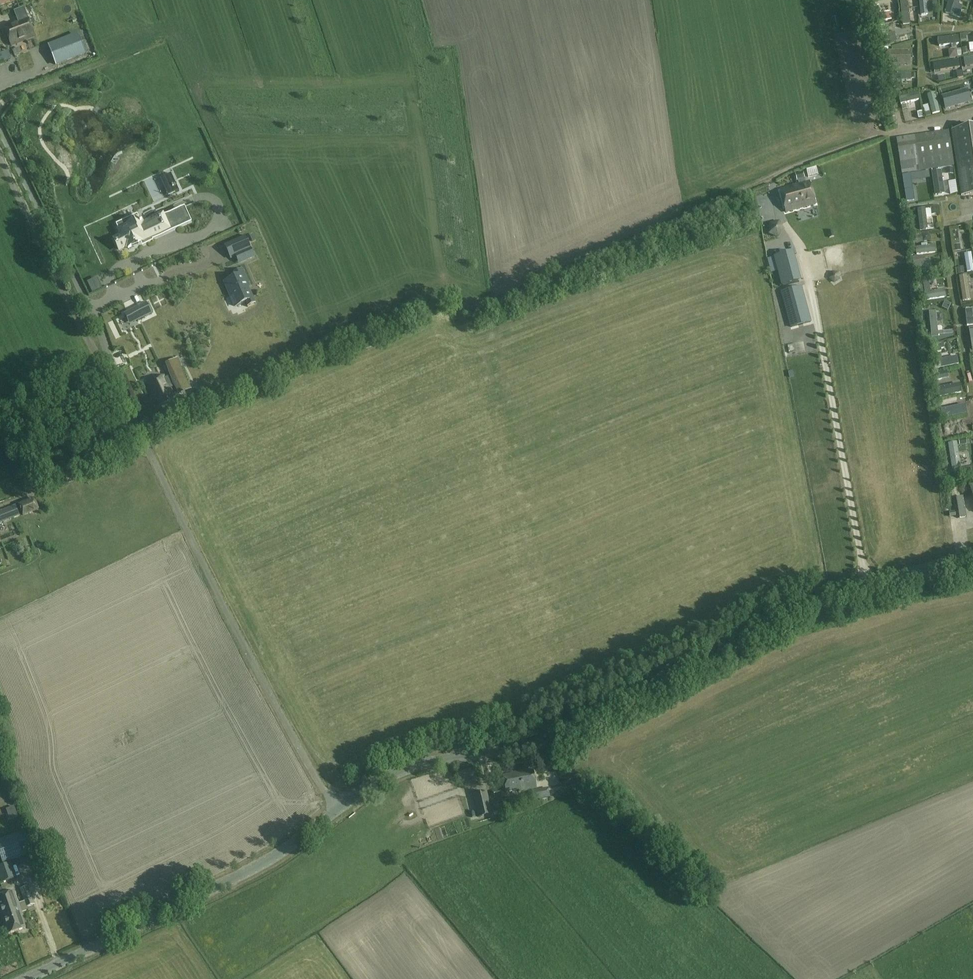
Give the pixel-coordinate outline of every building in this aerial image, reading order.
[(963,6),(959,5),(960,0),(945,0),(944,1),(948,2),(945,13),(959,17),(963,6)] [(910,25),(907,1),(899,1),(902,26),(910,25)] [(878,7),(870,9),(874,25),(882,23),(891,20),(889,13),(880,15),(878,7)] [(20,21),(27,39),(35,36),(28,18),(20,21)] [(27,39),(20,21),(4,27),(11,46),(27,39)] [(889,47),(884,26),(876,28),(881,49),(889,47)] [(49,46),(56,64),(85,52),(78,35),(49,46)] [(959,44),(958,36),(937,39),(938,47),(959,44)] [(11,59),(8,51),(1,53),(4,62),(11,59)] [(887,66),(910,66),(910,51),(887,51),(887,66)] [(955,53),(948,54),(952,70),(959,68),(955,53)] [(964,58),(965,66),(972,65),(972,56),(964,58)] [(949,61),(929,65),(931,71),(950,68),(949,61)] [(967,89),(942,97),(945,108),(970,100),(967,89)] [(900,104),(919,100),(917,93),(899,97),(900,104)] [(952,131),(962,195),(972,194),(972,128),(952,131)] [(902,174),(954,166),(948,131),(897,139),(902,174)] [(941,171),(931,173),(935,196),(944,195),(941,171)] [(798,185),(780,189),(786,212),(815,204),(809,182),(805,183),(803,173),(796,175),(798,185)] [(904,175),(908,199),(915,198),(912,174),(904,175)] [(768,188),(762,189),(765,213),(771,212),(768,188)] [(154,235),(167,229),(186,220),(181,208),(143,226),(138,216),(126,222),(128,226),(119,231),(122,237),(114,240),(119,250),(126,246),(127,248),(127,247),(128,248),(142,242),(141,241),(154,235)] [(925,208),(917,209),(919,230),(927,229),(925,208)] [(770,224),(770,233),(778,236),(784,229),(779,222),(770,224)] [(970,248),(968,230),(960,231),(963,250),(970,248)] [(245,236),(224,245),(230,257),(242,251),(245,259),(254,255),(245,236)] [(935,246),(916,247),(916,254),(935,253),(935,246)] [(801,281),(793,252),(775,257),(783,286),(801,281)] [(971,252),(964,253),(967,272),(972,271),(972,267),(971,252)] [(940,267),(919,270),(920,278),(941,275),(940,267)] [(235,278),(225,282),(231,297),(234,296),(238,305),(254,298),(249,287),(251,286),(244,270),(234,274),(235,278)] [(833,273),(831,277),(830,278),(835,281),(839,278),(839,275),(838,273),(833,273)] [(962,301),(970,300),(966,274),(958,276),(962,301)] [(102,288),(97,278),(88,282),(93,293),(102,288)] [(945,297),(944,289),(924,292),(925,300),(945,297)] [(809,325),(799,290),(781,295),(790,330),(809,325)] [(213,299),(205,302),(207,311),(226,306),(225,299),(214,302),(213,299)] [(146,301),(123,312),(129,324),(151,313),(146,301)] [(928,312),(931,337),(938,337),(935,311),(928,312)] [(234,339),(232,334),(222,338),(220,332),(212,335),(216,346),(234,339)] [(939,342),(943,360),(949,358),(945,341),(939,342)] [(154,348),(156,355),(167,352),(165,346),(154,348)] [(176,378),(179,377),(172,362),(163,366),(163,367),(160,368),(160,367),(143,376),(157,406),(174,398),(171,391),(180,387),(176,378)] [(232,375),(241,371),(237,362),(228,366),(232,375)] [(937,388),(939,397),(961,393),(959,383),(937,388)] [(211,398),(219,394),(217,389),(209,393),(211,398)] [(963,407),(949,410),(950,416),(965,413),(963,407)] [(956,419),(959,433),(964,432),(961,418),(956,419)] [(957,442),(948,443),(952,468),(961,467),(957,442)] [(970,474),(969,467),(961,468),(962,475),(962,476),(970,474)] [(35,499),(20,505),(24,516),(39,510),(35,499)] [(19,517),(19,516),(15,505),(0,511),(0,522),(11,518),(12,520),(19,517)] [(954,521),(954,523),(948,524),(951,539),(963,537),(961,520),(954,521)] [(473,768),(454,773),(456,783),(476,778),(473,768)] [(536,788),(533,769),(512,773),(512,774),(503,776),(506,792),(519,789),(519,792),(536,788)] [(562,790),(574,786),(571,777),(559,781),(562,790)] [(548,788),(533,791),(535,800),(549,797),(548,788)] [(425,817),(461,809),(457,792),(421,800),(425,817)] [(493,815),(487,792),(473,795),(479,818),(493,815)] [(32,853),(26,833),(0,842),(0,854),(3,863),(32,853)] [(13,879),(8,864),(0,866),(0,880),(1,883),(13,879)] [(15,891),(4,895),(17,931),(26,928),(21,915),(23,915),(22,913),(28,911),(27,907),(35,904),(28,887),(21,889),(25,901),(19,903),(15,891)] [(0,888),(0,915),(3,922),(5,922),(9,934),(17,931),(4,895),(1,888),(0,888)]
